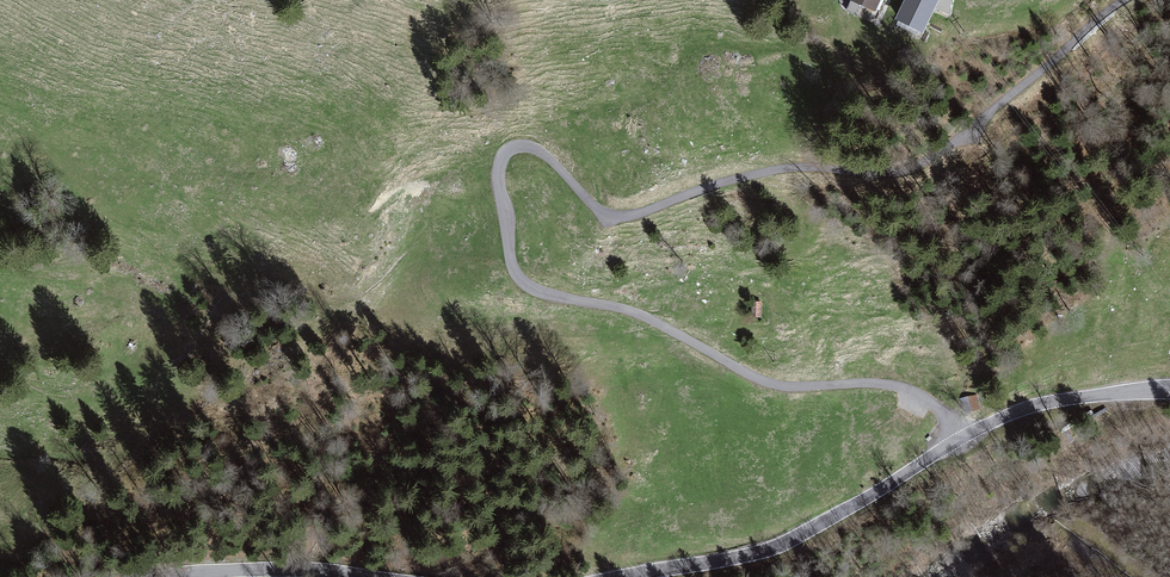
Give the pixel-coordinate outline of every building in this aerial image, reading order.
[(875,10),(880,0),(853,0),(875,10)] [(897,19),(922,31),(934,7),(949,15),(952,0),(907,0),(897,19)]
